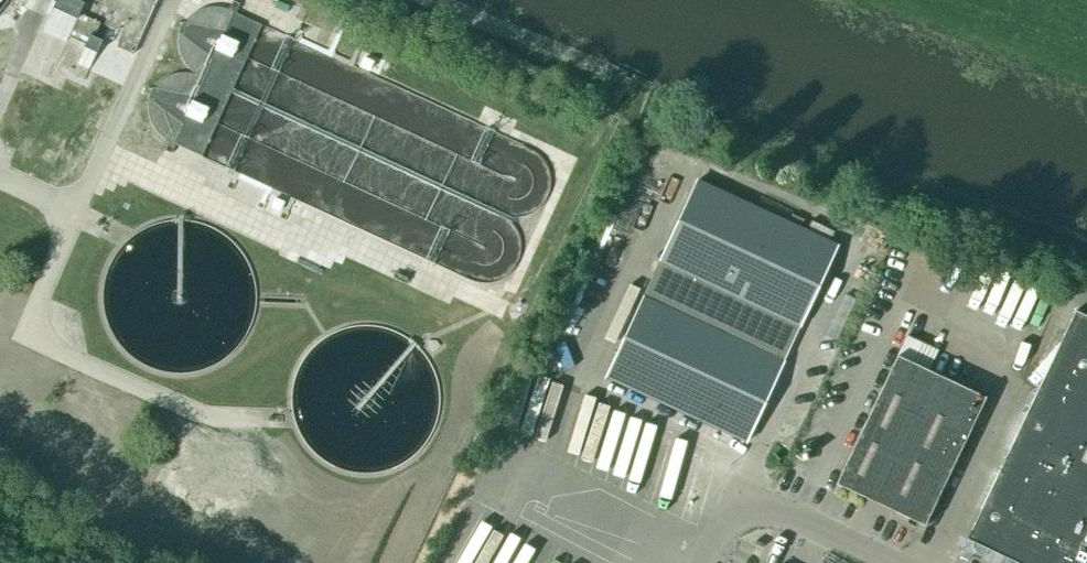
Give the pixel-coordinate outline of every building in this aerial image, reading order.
[(53,9),(77,20),(69,38),(85,45),(84,48),(97,54),(109,29),(123,35),(117,48),(133,55),(159,0),(57,0),(53,9)] [(800,327),(838,246),(698,181),(660,261),(606,378),(746,443),(800,327)] [(1075,312),(966,540),(987,549),(991,541),(1037,562),(1086,562),(1086,317),(1075,312)] [(907,336),(898,356),(837,485),(924,526),(985,398),(928,371),(938,351),(907,336)] [(595,406),(578,467),(657,490),(653,502),(702,516),(707,497),(722,501),(731,467),(699,457),(701,448),(673,440),(672,445),(653,440),(658,424),(595,406)] [(441,562),(565,562),(557,559),(555,561),(523,545),(515,562),(498,554),(509,532),(468,511),(441,562)]
